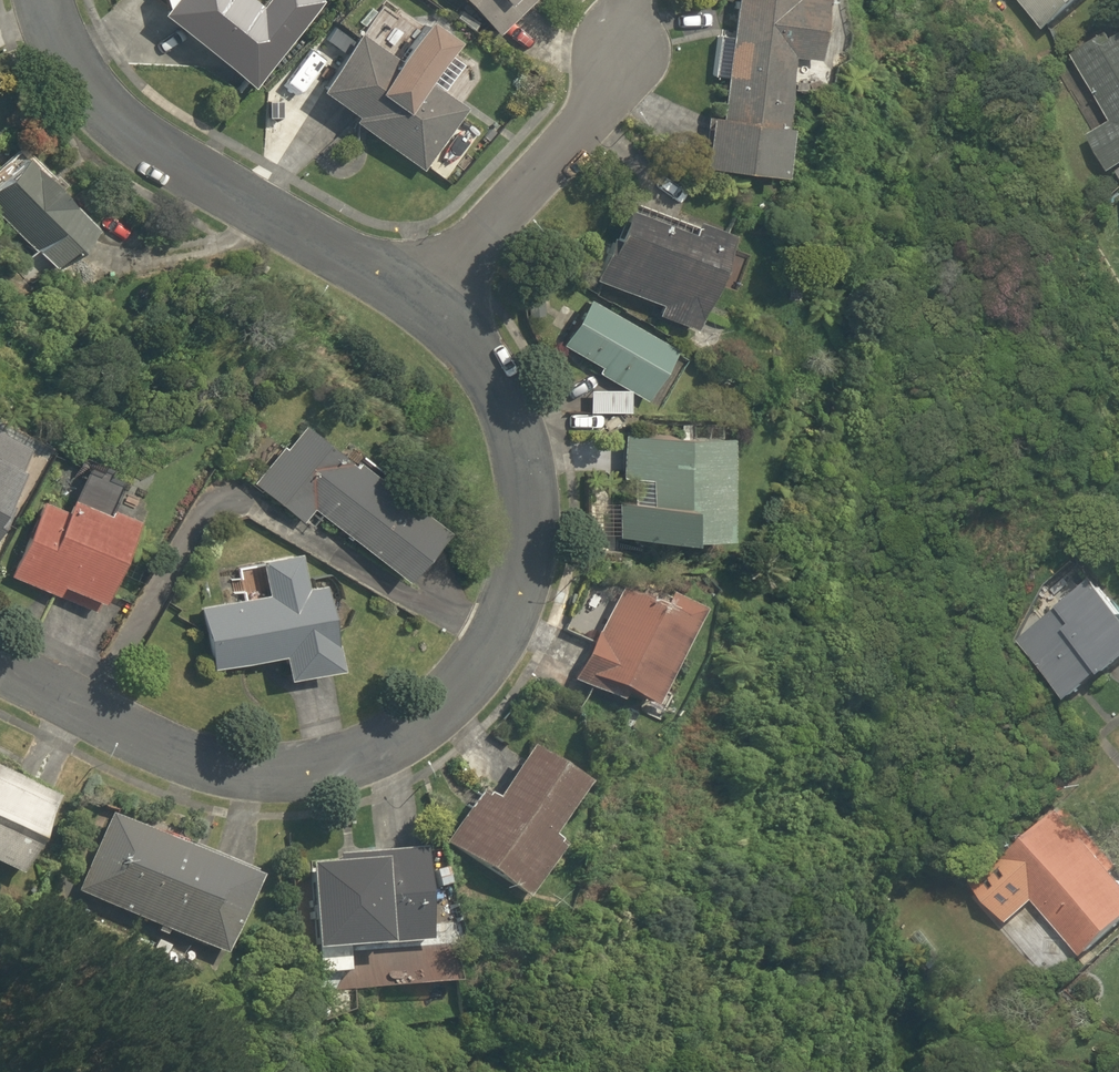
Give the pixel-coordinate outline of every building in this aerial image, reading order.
[(254,91),(324,3),(320,0),(264,0),(258,8),(248,0),(172,0),(160,15),(254,91)] [(498,36),(533,0),(461,0),(498,36)] [(825,0),(735,0),(730,38),(717,37),(713,76),(725,78),(721,119),(706,118),(700,167),(779,176),(792,57),(819,60),(825,0)] [(1048,30),(1083,0),(1022,0),(1048,30)] [(341,45),(350,34),(339,25),(330,36),(341,45)] [(350,122),(420,172),(465,110),(424,81),(450,45),(423,26),(398,61),(358,33),(317,91),(319,92),(354,117),(350,122)] [(1113,171),(1118,168),(1118,38),(1116,40),(1112,34),(1074,56),(1113,122),(1091,135),(1113,171)] [(14,148),(0,163),(0,219),(31,250),(14,267),(28,282),(45,265),(52,271),(94,228),(14,148)] [(655,316),(693,330),(727,234),(728,233),(693,220),(688,233),(618,208),(592,280),(659,305),(655,316)] [(604,368),(601,374),(650,401),(679,351),(590,301),(564,346),(604,368)] [(592,391),(592,414),(629,414),(628,393),(592,391)] [(308,508),(400,582),(439,533),(437,531),(306,425),(257,486),(299,519),(308,508)] [(44,460),(0,433),(0,531),(44,460)] [(615,537),(720,538),(721,435),(620,434),(619,477),(630,477),(629,502),(616,502),(615,537)] [(97,607),(99,608),(130,519),(107,511),(118,480),(83,469),(69,510),(65,509),(64,513),(34,502),(9,577),(97,607)] [(279,647),(285,671),(333,659),(315,585),(300,588),(291,553),(237,567),(244,595),(202,605),(191,608),(205,665),(279,647)] [(1067,701),(1103,671),(1106,675),(1118,665),(1118,611),(1093,579),(1018,640),(1067,701)] [(609,691),(649,711),(649,710),(696,615),(662,598),(656,611),(617,591),(571,682),(605,699),(609,691)] [(440,842),(521,895),(555,842),(539,831),(570,785),(521,753),(517,751),(486,799),(473,791),(440,842)] [(21,874),(57,802),(56,802),(0,774),(0,864),(21,874)] [(1083,955),(1118,924),(1118,874),(1062,809),(1001,862),(1002,863),(1083,955)] [(72,892),(215,958),(253,876),(251,875),(110,810),(72,892)] [(309,864),(314,972),(350,970),(349,953),(429,950),(425,852),(421,853),(333,856),(333,863),(309,864)] [(166,956),(171,947),(160,941),(155,951),(166,956)] [(319,1014),(339,1002),(330,988),(310,1000),(319,1014)]
